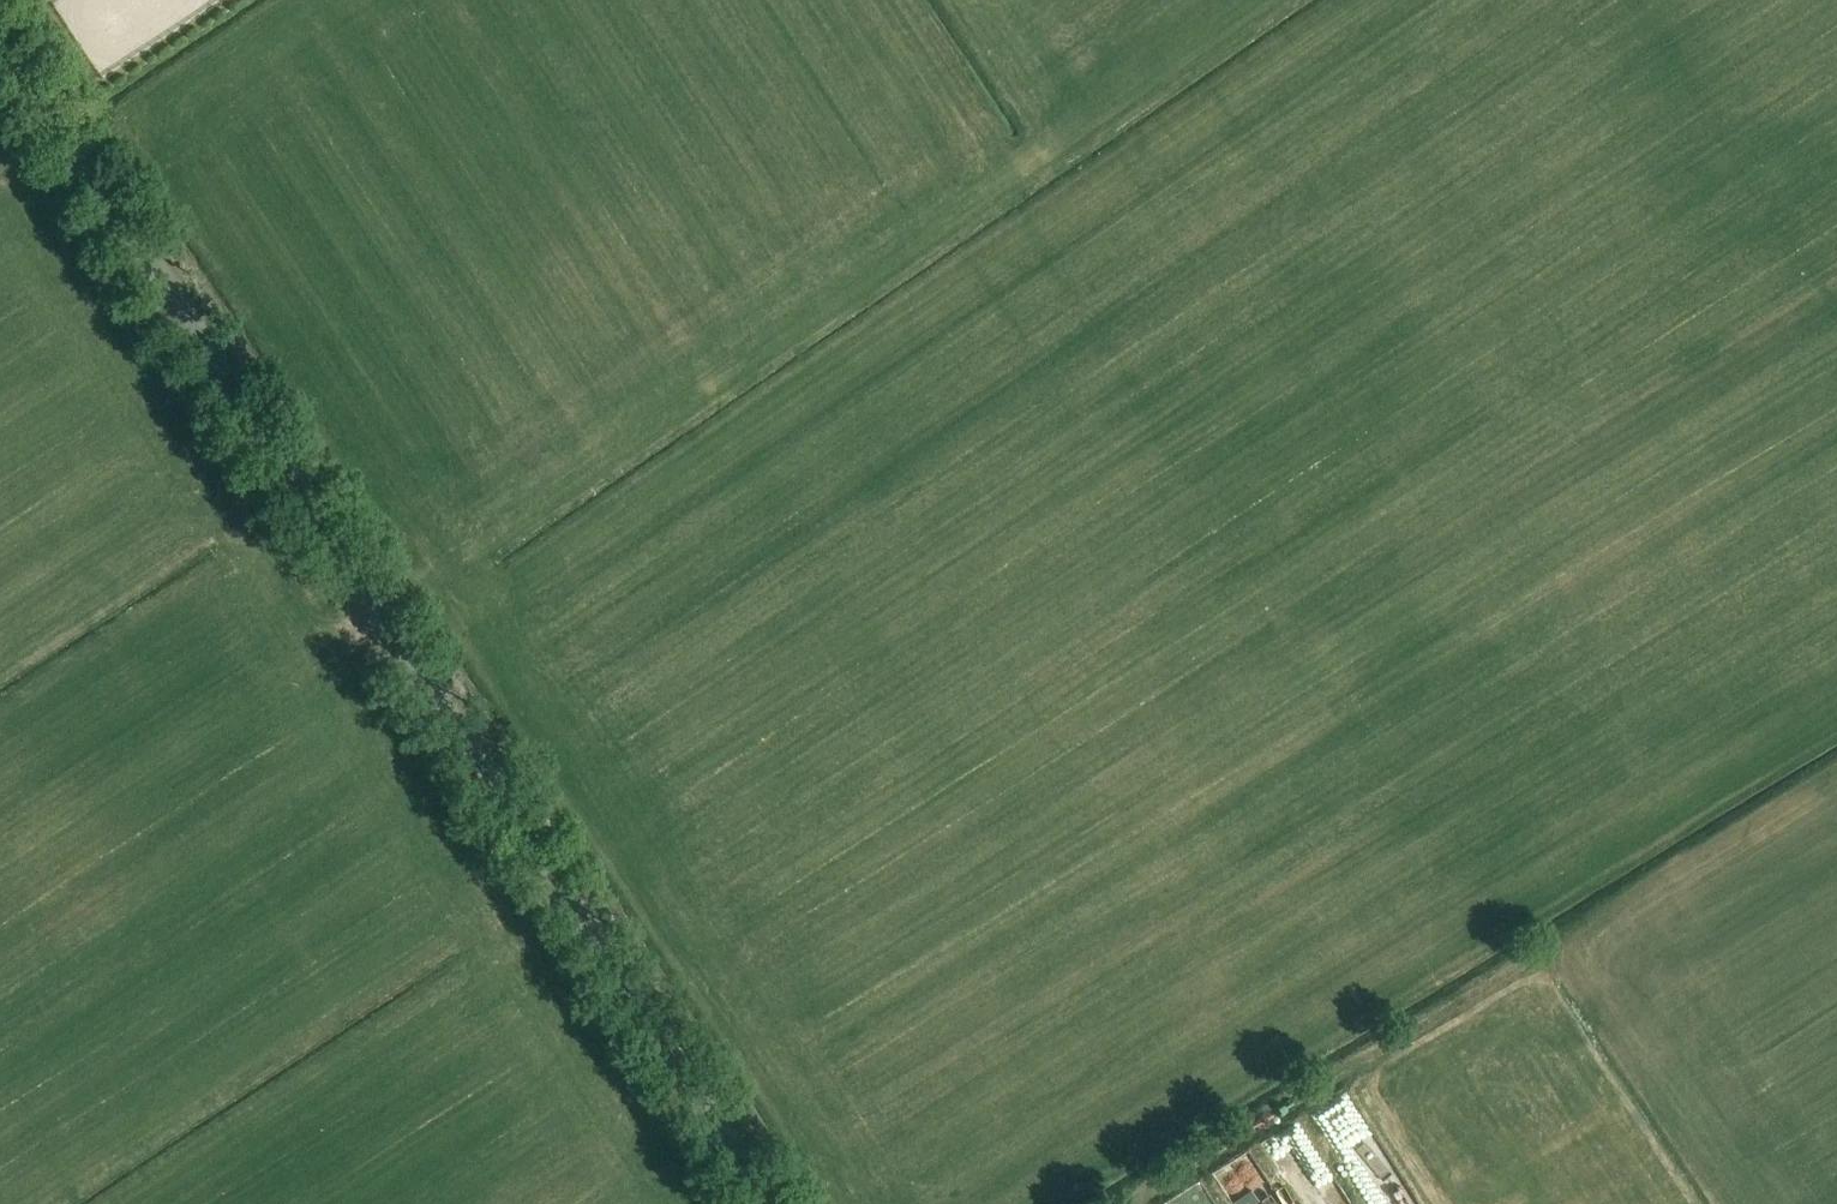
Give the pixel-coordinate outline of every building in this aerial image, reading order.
[(1233,1163),(1252,1196),(1273,1184),(1253,1151),(1233,1163)]
